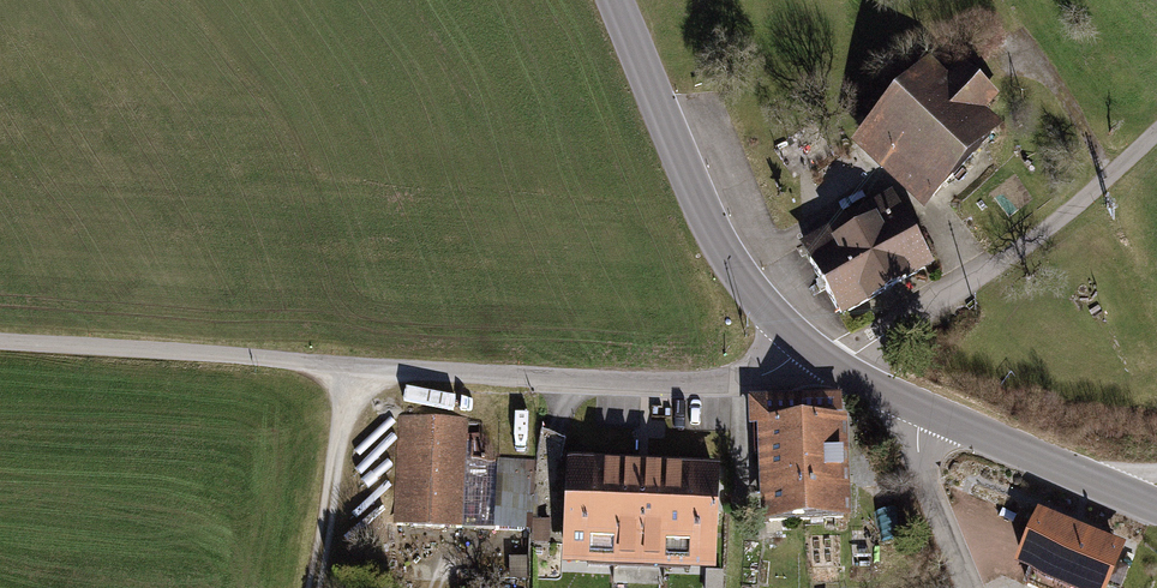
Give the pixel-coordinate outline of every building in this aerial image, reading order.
[(848,146),(924,212),(1000,127),(985,114),(1000,96),(965,65),(947,84),(923,62),(848,146)] [(891,192),(798,245),(817,277),(840,318),(933,265),(891,192)] [(759,426),(763,522),(852,519),(848,415),(843,415),(842,394),(749,398),(750,427),(759,426)] [(394,525),(461,527),(463,461),(465,418),(398,415),(394,525)] [(716,571),(719,464),(564,458),(560,566),(716,571)] [(497,462),(494,528),(494,531),(533,533),(535,460),(497,459),(497,462)] [(497,462),(463,461),(461,527),(494,528),(497,462)] [(1038,513),(1015,569),(1063,587),(1104,587),(1121,547),(1038,513)]
